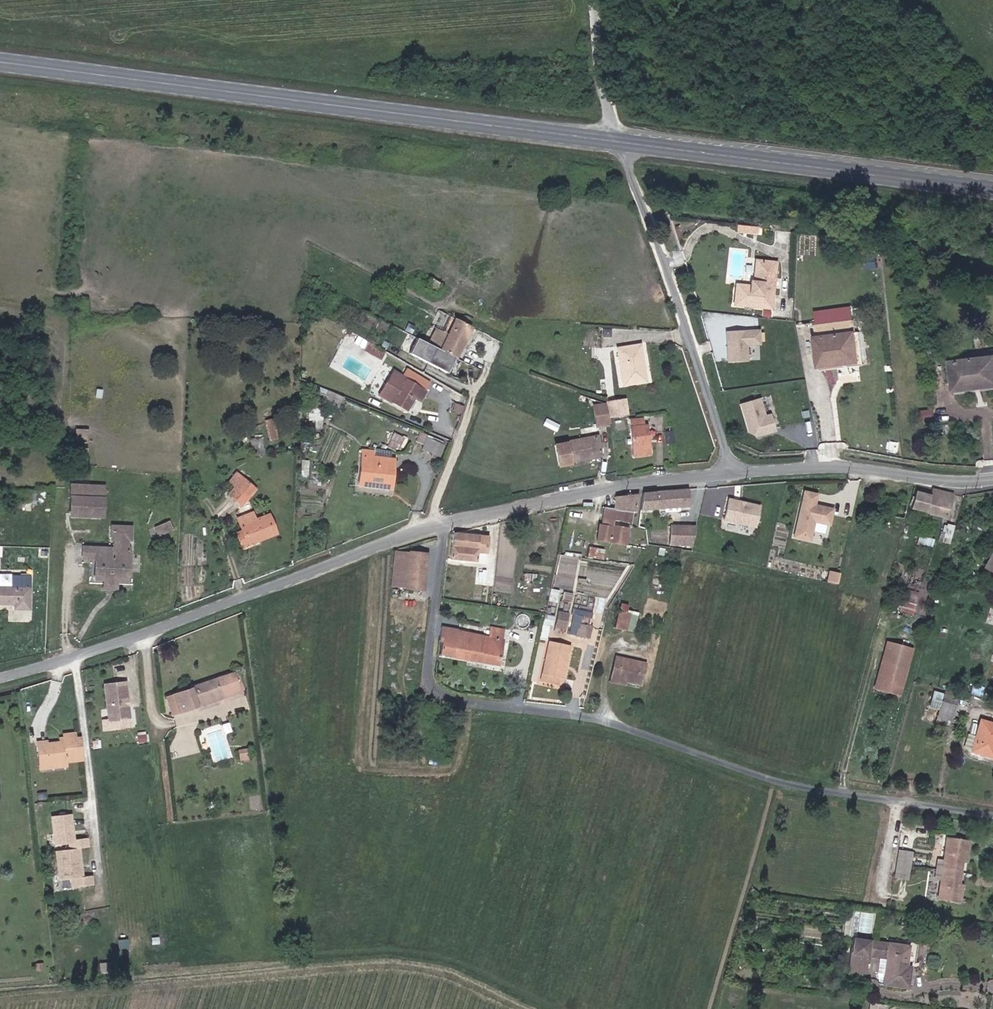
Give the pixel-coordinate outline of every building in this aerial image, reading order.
[(767,231),(768,224),(759,223),(758,229),(767,231)] [(771,307),(780,262),(760,258),(755,283),(743,281),(739,301),(771,307)] [(820,334),(859,328),(855,309),(817,314),(820,334)] [(421,358),(450,373),(473,329),(454,319),(447,333),(436,328),(421,358)] [(864,362),(859,328),(820,334),(815,335),(821,368),(864,362)] [(724,331),(726,361),(745,359),(744,344),(758,343),(757,329),(724,331)] [(649,382),(643,344),(618,348),(624,386),(649,382)] [(951,359),(954,391),(992,387),(992,354),(951,359)] [(421,402),(427,392),(393,371),(379,393),(408,411),(415,399),(421,402)] [(771,412),(765,413),(760,396),(737,402),(747,437),(775,429),(771,412)] [(627,399),(608,402),(608,404),(609,419),(629,415),(627,399)] [(609,419),(608,404),(593,406),(597,429),(610,427),(609,419)] [(922,418),(936,415),(934,406),(920,409),(922,418)] [(635,458),(653,455),(649,425),(645,425),(644,418),(630,420),(635,458)] [(559,432),(562,425),(548,419),(545,426),(559,432)] [(445,442),(428,435),(422,449),(439,456),(445,442)] [(599,456),(595,437),(563,444),(563,445),(553,448),(558,468),(568,465),(568,463),(599,456)] [(394,458),(361,455),(358,487),(391,490),(394,458)] [(257,490),(235,472),(227,482),(234,488),(228,495),(242,507),(257,490)] [(96,515),(97,486),(72,484),(70,514),(96,515)] [(684,506),(685,488),(639,493),(637,510),(684,506)] [(949,493),(928,488),(927,496),(912,492),(908,506),(943,515),(949,493)] [(791,536),(806,539),(811,520),(826,523),(829,508),(811,503),(813,493),(801,490),(791,536)] [(631,511),(634,494),(613,496),(611,509),(609,519),(624,522),(627,511),(631,511)] [(756,505),(725,498),(720,518),(752,525),(756,505)] [(593,540),(623,545),(626,528),(608,524),(609,519),(611,509),(602,506),(598,522),(596,522),(593,540)] [(241,548),(277,535),(270,515),(257,520),(254,512),(237,519),(242,531),(236,533),(241,548)] [(171,520),(155,525),(159,535),(175,529),(171,520)] [(676,545),(684,545),(693,545),(693,526),(659,526),(658,541),(672,542),(676,542),(676,545)] [(450,533),(446,557),(472,560),(473,558),(482,559),(485,537),(450,533)] [(672,549),(679,550),(684,551),(684,545),(676,545),(676,542),(672,542),(672,549)] [(981,565),(992,572),(992,544),(981,565)] [(600,550),(586,547),(584,554),(598,558),(600,550)] [(128,581),(129,551),(98,550),(96,579),(128,581)] [(424,554),(393,551),(390,584),(420,587),(424,554)] [(13,607),(12,610),(30,610),(31,579),(13,579),(13,586),(0,586),(0,606),(13,607)] [(914,592),(894,586),(888,607),(908,613),(914,592)] [(475,602),(491,604),(492,595),(476,592),(475,602)] [(626,628),(630,609),(617,607),(613,627),(626,628)] [(552,628),(565,631),(569,614),(556,611),(552,628)] [(579,620),(575,634),(588,638),(593,624),(579,620)] [(437,652),(461,657),(463,644),(451,641),(453,629),(437,625),(436,638),(438,638),(437,652)] [(484,645),(498,647),(501,628),(487,626),(486,636),(484,645)] [(461,657),(482,661),(495,664),(498,647),(484,645),(486,636),(453,629),(451,641),(463,644),(461,657)] [(547,642),(540,675),(557,679),(558,673),(564,674),(570,647),(547,642)] [(885,642),(873,689),(899,696),(911,649),(885,642)] [(607,680),(619,683),(636,687),(641,666),(612,660),(607,680)] [(235,670),(231,671),(239,692),(242,690),(235,670)] [(212,696),(214,701),(239,692),(231,671),(189,686),(190,688),(171,695),(177,713),(196,707),(195,702),(212,696)] [(618,690),(619,683),(607,680),(606,688),(618,690)] [(104,683),(108,720),(129,718),(128,705),(126,703),(126,700),(127,699),(125,681),(104,683)] [(955,695),(941,690),(940,693),(930,689),(925,705),(935,708),(933,715),(944,719),(946,713),(948,714),(955,695)] [(177,713),(171,695),(164,697),(170,716),(177,713)] [(196,707),(214,701),(212,696),(195,702),(196,707)] [(406,725),(407,711),(397,710),(396,724),(406,725)] [(967,750),(990,758),(992,748),(992,724),(977,718),(972,735),(967,750)] [(81,758),(78,734),(71,735),(71,730),(57,731),(58,734),(58,739),(54,740),(43,741),(43,738),(31,739),(33,761),(43,760),(43,763),(62,761),(81,758)] [(225,732),(208,736),(215,761),(231,757),(225,732)] [(960,747),(967,750),(972,735),(965,733),(960,747)] [(250,752),(242,755),(245,764),(254,761),(250,752)] [(63,765),(62,761),(43,763),(43,760),(33,761),(34,769),(63,765)] [(69,813),(49,815),(52,843),(66,841),(67,847),(53,849),(56,878),(69,876),(70,885),(90,883),(89,874),(80,875),(77,847),(86,846),(85,837),(71,838),(69,813)] [(961,856),(963,839),(941,836),(937,865),(955,868),(956,857),(958,855),(961,856)] [(912,852),(898,850),(895,877),(909,879),(912,852)] [(955,868),(937,865),(933,895),(955,898),(958,881),(955,881),(954,879),(955,869),(955,868)] [(861,979),(864,954),(882,957),(879,981),(904,985),(907,965),(902,965),(904,944),(850,937),(847,954),(848,955),(845,977),(861,979)] [(96,970),(105,969),(104,960),(95,961),(96,970)] [(882,1000),(867,998),(865,1008),(881,1008),(882,1000)]
